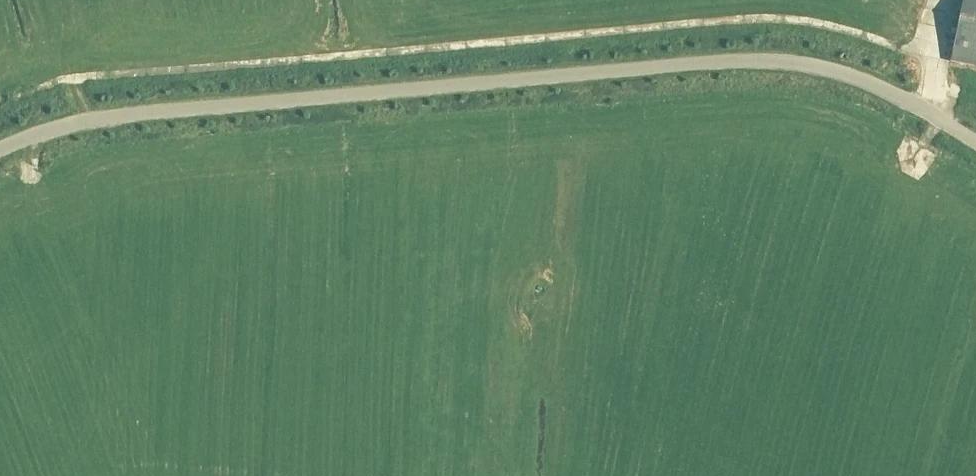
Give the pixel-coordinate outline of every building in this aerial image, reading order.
[(975,65),(975,0),(963,0),(950,60),(975,65)]
